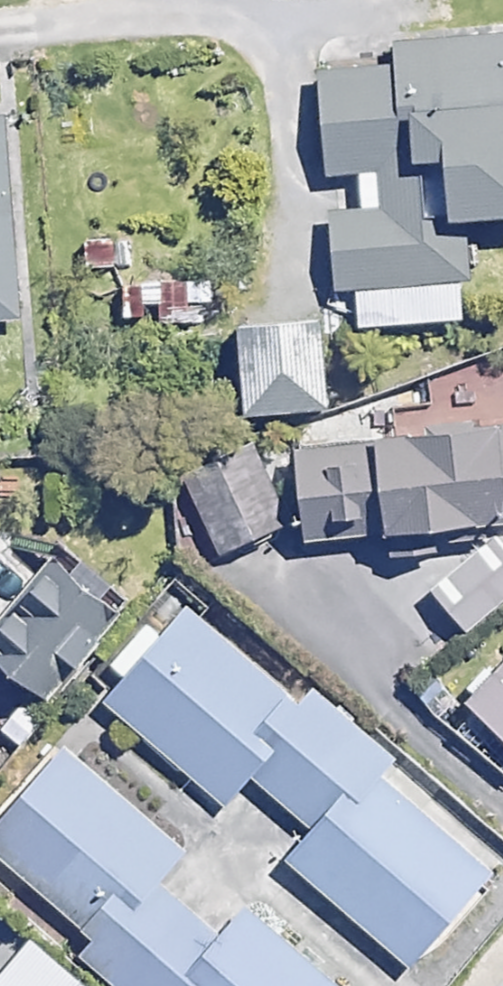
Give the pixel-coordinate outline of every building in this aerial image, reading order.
[(389,39),(390,62),(317,66),(331,285),(358,283),(361,323),(466,316),(460,212),(502,209),(502,32),(389,39)] [(0,114),(0,312),(16,311),(4,114),(0,114)] [(319,319),(231,325),(236,409),(325,403),(319,319)] [(486,392),(473,355),(427,372),(440,408),(486,392)] [(320,521),(323,543),(390,534),(393,556),(438,549),(433,519),(502,509),(499,487),(502,487),(502,442),(495,443),(491,414),(293,442),(305,523),(320,521)] [(289,514),(251,444),(187,479),(225,549),(289,514)] [(492,534),(425,587),(462,633),(502,600),(502,548),(492,534)] [(118,607),(74,570),(0,658),(45,695),(118,607)] [(295,706),(181,605),(101,695),(225,804),(251,773),(310,825),(284,854),(405,961),(487,868),(377,770),(386,760),(309,691),(295,706)] [(462,692),(502,732),(502,651),(462,692)] [(64,741),(0,809),(0,860),(134,985),(338,985),(247,901),(215,936),(155,880),(182,852),(64,741)]
